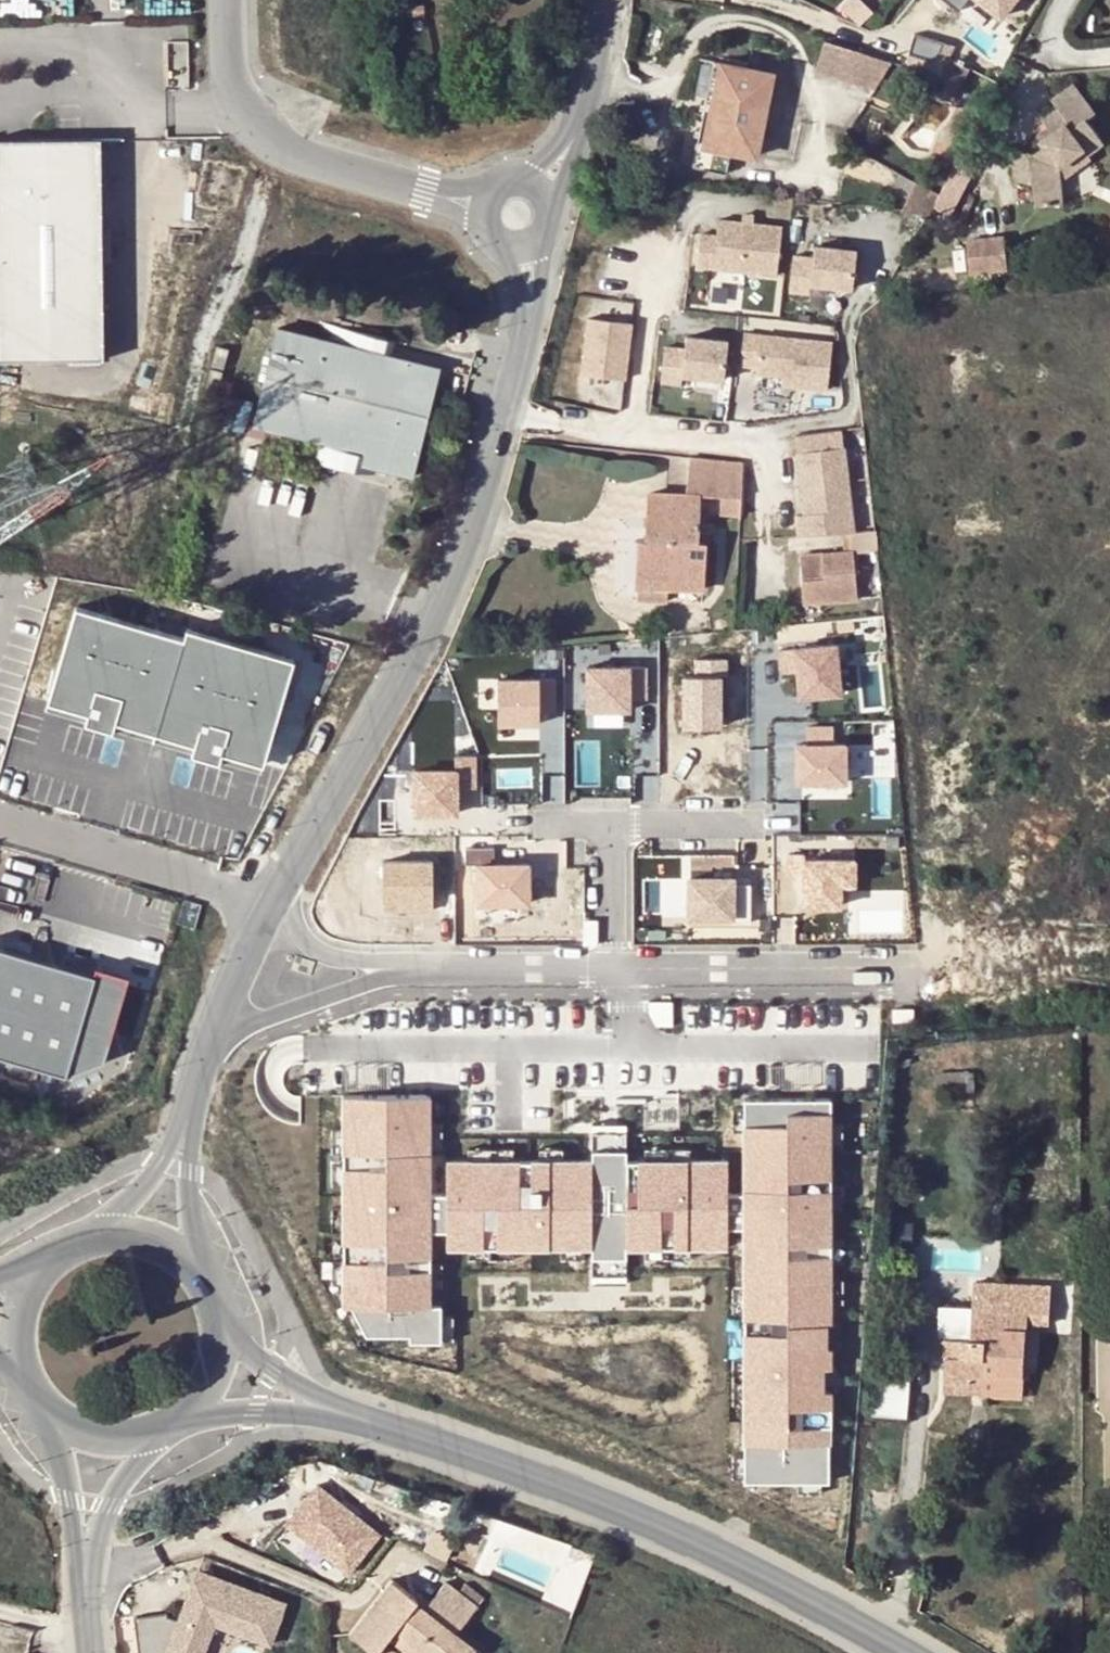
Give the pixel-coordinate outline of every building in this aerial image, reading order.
[(863,0),(849,0),(843,6),(860,24),(874,11),(863,0)] [(959,10),(967,0),(946,0),(959,10)] [(1000,18),(1014,0),(978,0),(1000,18)] [(846,47),(823,42),(815,73),(874,89),(890,62),(859,52),(859,51),(846,47)] [(969,68),(949,59),(938,78),(951,84),(944,98),(952,102),(969,68)] [(750,70),(724,64),(716,102),(706,100),(693,166),(726,172),(731,149),(756,154),(771,82),(749,78),(750,70)] [(1061,207),(1059,170),(1084,153),(1087,159),(1101,149),(1086,125),(1091,118),(1071,90),(1052,100),(1058,107),(1040,119),(1047,130),(1035,139),(1042,148),(1031,155),(1011,158),(1013,188),(1034,187),(1037,209),(1061,207)] [(0,140),(0,361),(103,359),(99,137),(0,140)] [(1084,153),(1059,170),(1068,181),(1093,165),(1087,159),(1084,153)] [(955,162),(943,183),(960,193),(972,171),(955,162)] [(936,196),(912,183),(896,213),(926,216),(929,209),(936,196)] [(943,183),(936,196),(929,209),(946,219),(960,193),(943,183)] [(743,215),(742,222),(752,223),(753,216),(743,215)] [(742,222),(718,219),(716,236),(700,233),(696,266),(775,275),(781,227),(752,223),(742,222)] [(997,241),(958,246),(961,279),(1000,275),(997,241)] [(813,258),(793,256),(789,291),(809,293),(810,284),(851,288),(856,250),(814,245),(813,258)] [(319,319),(315,334),(403,358),(407,343),(319,319)] [(632,323),(589,319),(583,375),(626,380),(632,323)] [(278,325),(254,422),(278,429),(290,432),(366,453),(362,465),(374,467),(411,475),(437,368),(403,358),(315,334),(278,325)] [(742,332),(739,364),(755,366),(755,372),(782,375),(793,376),(792,386),(827,390),(832,342),(742,332)] [(728,341),(686,337),(685,349),(665,347),(661,382),(681,384),(682,375),(724,379),(728,341)] [(235,346),(222,343),(217,362),(230,365),(235,346)] [(229,369),(216,365),(211,385),(224,387),(229,369)] [(793,376),(782,375),(781,385),(792,386),(793,376)] [(278,429),(254,422),(247,421),(244,432),(276,437),(278,429)] [(841,430),(795,434),(800,474),(810,473),(813,498),(803,499),(805,513),(797,514),(799,534),(844,532),(846,550),(799,554),(803,604),(858,600),(854,550),(872,548),(870,530),(851,531),(847,481),(841,430)] [(369,475),(374,467),(362,465),(366,453),(290,432),(285,453),(369,475)] [(646,539),(646,588),(667,588),(706,588),(707,509),(699,509),(699,498),(716,499),(716,517),(735,518),(737,465),(684,459),(683,496),(647,496),(646,539)] [(800,474),(803,499),(813,498),(810,473),(800,474)] [(646,588),(646,539),(636,539),(636,602),(667,602),(667,588),(646,588)] [(222,751),(264,763),(295,658),(187,627),(184,636),(78,605),(49,703),(86,713),(84,722),(112,730),(115,720),(195,743),(193,753),(219,760),(222,751)] [(839,693),(834,644),(779,650),(781,673),(797,671),(799,697),(839,693)] [(726,658),(696,658),(696,675),(684,675),(685,726),(720,726),(719,675),(726,675),(726,658)] [(646,667),(587,667),(587,710),(630,710),(630,698),(646,698),(646,667)] [(555,680),(499,680),(499,723),(539,723),(539,712),(555,711),(555,680)] [(112,730),(193,753),(195,743),(115,720),(112,730)] [(832,726),(807,727),(807,744),(796,744),(796,783),(845,782),(845,743),(832,743),(832,726)] [(455,771),(415,771),(415,813),(457,813),(457,783),(475,783),(475,756),(455,756),(455,771)] [(494,848),(465,848),(465,864),(479,864),(479,903),(528,902),(528,864),(494,865),(494,848)] [(841,905),(842,884),(856,885),(856,858),(806,857),(806,853),(788,853),(788,873),(804,873),(803,905),(841,905)] [(433,861),(383,861),(383,901),(398,901),(398,909),(432,909),(433,861)] [(733,879),(689,879),(689,917),(731,917),(731,923),(750,923),(750,885),(733,884),(733,879)] [(599,920),(584,920),(584,946),(599,945),(599,920)] [(0,948),(0,1057),(66,1077),(105,1062),(127,985),(0,948)] [(655,1026),(671,1026),(671,1002),(649,1003),(648,1012),(655,1026)] [(912,1011),(891,1011),(891,1022),(913,1021),(912,1011)] [(429,1095),(342,1095),(341,1130),(342,1153),(341,1162),(342,1186),(341,1209),(341,1232),(341,1262),(341,1286),(341,1306),(348,1306),(364,1336),(407,1336),(407,1342),(438,1342),(439,1340),(438,1317),(438,1305),(427,1305),(427,1282),(426,1259),(427,1230),(445,1230),(445,1247),(466,1247),(511,1247),(558,1247),(580,1247),(590,1247),(590,1278),(626,1278),(625,1249),(643,1249),(687,1249),(728,1249),(728,1229),(740,1229),(740,1289),(740,1312),(740,1359),(740,1405),(740,1456),(740,1480),(740,1484),(795,1484),(818,1484),(825,1484),(825,1427),(826,1427),(826,1390),(821,1391),(821,1365),(829,1365),(829,1344),(825,1344),(825,1323),(831,1323),(831,1300),(831,1276),(831,1259),(830,1236),(831,1206),(831,1183),(831,1144),(831,1121),(831,1099),(740,1099),(740,1107),(740,1133),(740,1193),(729,1193),(729,1160),(689,1160),(643,1160),(627,1160),(628,1130),(588,1130),(588,1159),(561,1159),(538,1159),(512,1159),(465,1159),(444,1159),(443,1194),(429,1194),(429,1148),(429,1125),(429,1095)] [(740,1107),(729,1107),(730,1133),(740,1133),(740,1107)] [(841,1121),(831,1121),(831,1144),(841,1144),(841,1121)] [(441,1124),(429,1125),(429,1148),(441,1148),(441,1124)] [(341,1130),(330,1130),(330,1153),(342,1153),(341,1130)] [(512,1150),(466,1149),(465,1159),(512,1159),(512,1150)] [(561,1149),(538,1149),(538,1159),(561,1159),(561,1149)] [(689,1150),(643,1150),(643,1160),(689,1160),(689,1150)] [(341,1162),(330,1163),(330,1186),(342,1186),(341,1162)] [(840,1183),(831,1183),(831,1206),(840,1206),(840,1183)] [(341,1209),(330,1209),(330,1232),(341,1232),(341,1209)] [(894,1234),(894,1246),(912,1246),(912,1235),(894,1234)] [(840,1236),(830,1236),(831,1259),(841,1259),(840,1236)] [(511,1247),(466,1247),(466,1260),(511,1260),(511,1247)] [(580,1247),(558,1247),(558,1261),(579,1261),(580,1247)] [(687,1249),(643,1249),(643,1260),(687,1260),(687,1249)] [(449,1259),(426,1259),(427,1282),(449,1282),(449,1259)] [(341,1262),(330,1263),(330,1286),(341,1286),(341,1262)] [(840,1276),(831,1276),(831,1300),(840,1300),(840,1276)] [(1053,1286),(985,1283),(986,1306),(975,1305),(972,1341),(957,1341),(958,1361),(945,1361),(944,1395),(981,1396),(982,1379),(1026,1380),(1026,1328),(1050,1329),(1053,1286)] [(986,1306),(985,1283),(976,1283),(975,1305),(986,1306)] [(740,1289),(730,1289),(730,1312),(740,1312),(740,1289)] [(450,1316),(438,1317),(439,1340),(450,1340),(450,1316)] [(831,1323),(825,1323),(825,1344),(829,1344),(835,1344),(835,1321),(831,1323)] [(934,1361),(945,1361),(958,1361),(957,1341),(934,1340),(934,1361)] [(740,1359),(730,1359),(730,1405),(740,1405),(740,1359)] [(829,1365),(821,1365),(821,1391),(826,1390),(832,1390),(831,1363),(829,1365)] [(740,1456),(729,1457),(730,1480),(740,1480),(740,1456)] [(317,1484),(287,1523),(349,1572),(380,1533),(317,1484)] [(818,1484),(795,1484),(795,1495),(818,1495),(818,1484)] [(198,1571),(190,1593),(200,1597),(203,1589),(197,1587),(202,1572),(198,1571)] [(202,1572),(197,1587),(203,1589),(200,1597),(190,1593),(180,1620),(168,1616),(167,1612),(134,1617),(139,1652),(203,1652),(214,1622),(270,1643),(285,1603),(202,1572)] [(426,1652),(470,1652),(474,1648),(455,1633),(477,1607),(446,1581),(423,1608),(416,1603),(418,1599),(392,1578),(350,1632),(376,1652),(385,1641),(389,1636),(394,1628),(426,1652)] [(458,1590),(477,1607),(485,1597),(466,1581),(458,1590)] [(394,1628),(389,1636),(411,1652),(426,1652),(394,1628)] [(376,1652),(377,1652),(395,1652),(397,1651),(385,1641),(376,1652)]
